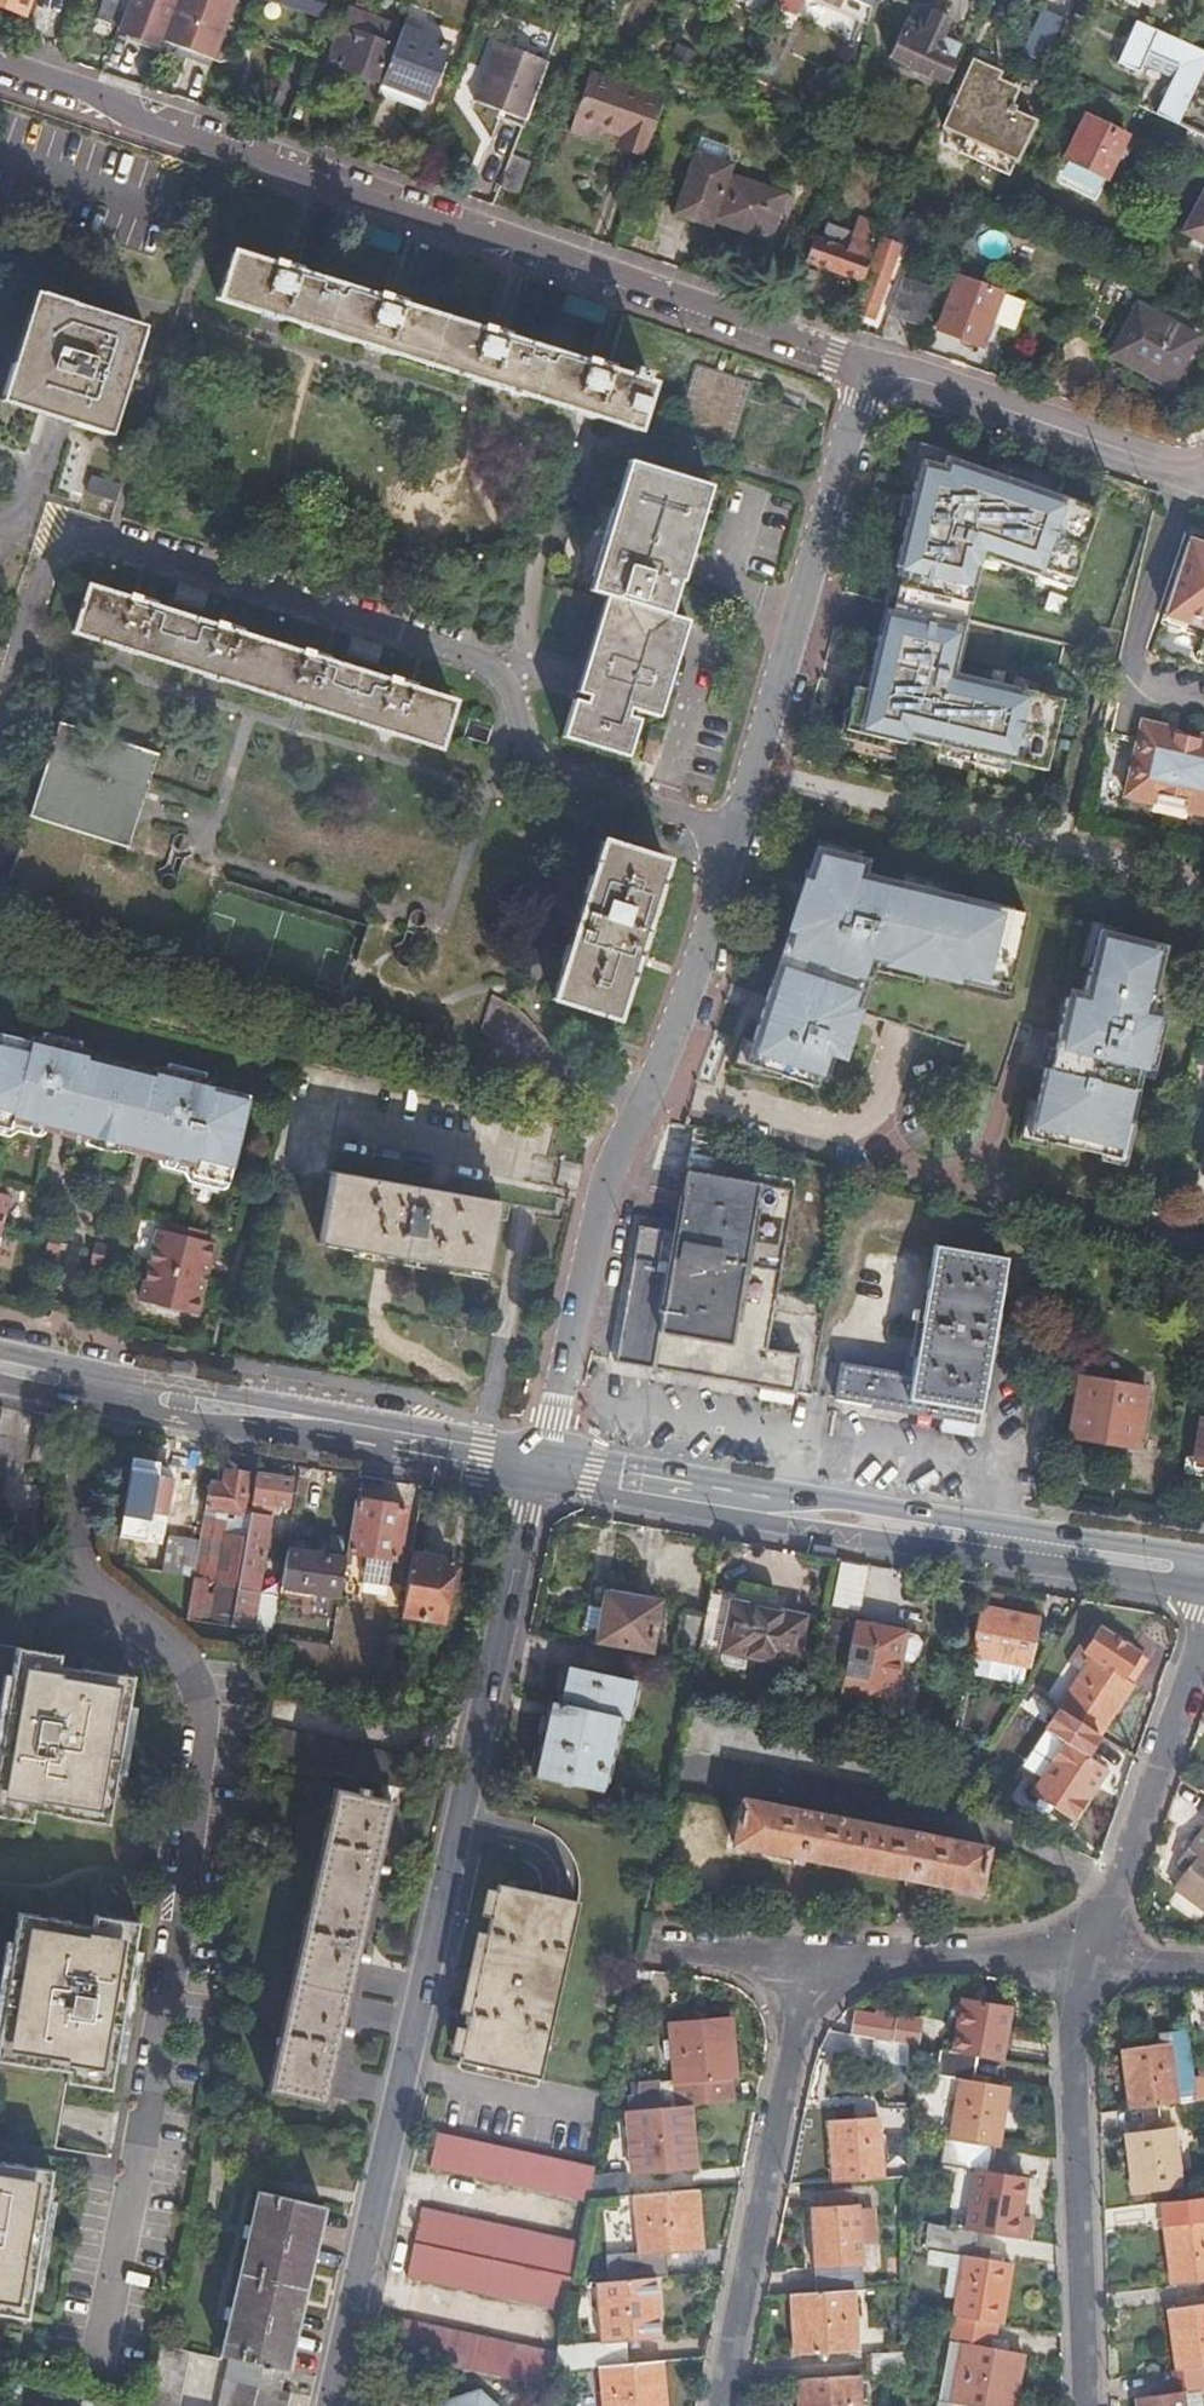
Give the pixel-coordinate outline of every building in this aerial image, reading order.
[(25,13),(30,0),(0,0),(0,4),(25,13)] [(121,24),(130,0),(121,0),(112,24),(120,27),(121,24)] [(121,24),(163,41),(164,40),(179,0),(130,0),(121,24)] [(164,40),(215,59),(237,0),(179,0),(164,40)] [(280,4),(320,19),(327,0),(271,0),(280,4)] [(778,6),(795,14),(801,0),(781,0),(778,6)] [(876,0),(852,0),(874,10),(876,0)] [(1152,11),(1157,0),(1129,0),(1152,11)] [(1022,53),(1045,63),(1065,17),(1043,8),(1022,53)] [(344,69),(377,81),(398,27),(349,9),(334,50),(349,55),(344,69)] [(890,54),(946,81),(965,42),(944,32),(951,18),(933,9),(924,30),(907,21),(890,54)] [(1156,112),(1178,122),(1203,69),(1203,50),(1135,20),(1117,62),(1141,73),(1144,63),(1172,77),(1156,112)] [(448,46),(403,28),(378,93),(425,111),(448,46)] [(527,119),(548,62),(496,43),(476,100),(527,119)] [(942,125),(1014,159),(1033,120),(1008,109),(1021,81),(974,59),(942,125)] [(620,140),(647,151),(664,102),(590,73),(570,129),(599,139),(604,127),(623,134),(620,140)] [(851,143),(861,147),(874,120),(864,115),(851,143)] [(1054,177),(1096,198),(1130,136),(1087,115),(1054,177)] [(706,135),(701,150),(729,161),(734,146),(706,135)] [(716,220),(771,239),(781,211),(790,215),(796,198),(733,175),(737,164),(729,161),(701,150),(678,213),(714,226),(716,220)] [(514,155),(502,186),(521,193),(533,163),(514,155)] [(1203,241),(1203,196),(1185,231),(1203,241)] [(846,273),(861,279),(881,226),(862,218),(856,234),(832,225),(831,228),(826,243),(822,241),(814,238),(807,258),(832,267),(831,271),(846,276),(846,273)] [(822,241),(826,243),(831,228),(827,227),(822,241)] [(857,314),(874,320),(901,245),(884,238),(857,314)] [(219,297),(638,430),(654,385),(647,383),(651,373),(636,368),(631,379),(611,372),(608,368),(591,362),(587,365),(507,339),(506,334),(487,329),(483,332),(403,306),(403,302),(384,296),(379,299),(298,272),(298,268),(279,262),(274,265),(235,251),(219,297)] [(936,329),(982,345),(1002,292),(957,275),(936,329)] [(889,316),(922,328),(935,290),(902,278),(889,316)] [(2,398),(112,435),(148,326),(38,289),(2,398)] [(1111,353),(1169,385),(1197,336),(1138,304),(1111,353)] [(675,437),(732,455),(756,381),(699,363),(675,437)] [(856,689),(846,732),(906,746),(908,739),(1048,770),(1064,699),(955,672),(979,566),(983,556),(1037,574),(1040,567),(1074,579),(1098,509),(945,456),(941,464),(919,458),(910,498),(918,500),(914,518),(906,516),(894,568),(902,570),(886,640),(878,638),(866,691),(856,689)] [(714,484),(634,459),(593,589),(611,595),(581,690),(595,695),(592,704),(578,700),(566,736),(631,756),(643,720),(629,715),(632,706),(661,715),(692,619),(671,613),(681,582),(686,584),(716,484),(714,484)] [(1181,542),(1157,617),(1160,618),(1156,628),(1195,639),(1187,664),(1203,669),(1203,550),(1181,542)] [(72,632),(437,748),(451,701),(410,688),(411,683),(392,677),(387,681),(324,660),(324,655),(306,649),(302,654),(238,633),(237,629),(217,622),(214,626),(150,605),(149,600),(131,594),(128,598),(86,585),(72,632)] [(62,721),(35,802),(133,834),(158,752),(62,721)] [(1178,732),(1143,723),(1125,797),(1203,816),(1203,737),(1200,736),(1197,747),(1175,743),(1178,732)] [(1200,736),(1178,732),(1175,743),(1197,747),(1200,736)] [(555,999),(616,1019),(667,861),(605,840),(555,999)] [(807,903),(799,901),(788,933),(796,935),(779,986),(771,983),(742,1068),(815,1087),(826,1054),(842,1059),(858,1012),(850,1009),(867,957),(886,960),(885,965),(956,981),(958,972),(1009,983),(1026,912),(854,874),(857,859),(822,851),(807,903)] [(1098,928),(1081,1000),(1064,996),(1048,1068),(1044,1067),(1028,1136),(1118,1157),(1134,1087),(1132,1087),(1137,1064),(1154,1068),(1165,1020),(1149,1016),(1165,944),(1098,928)] [(10,1123),(87,1142),(88,1138),(118,1145),(117,1149),(193,1167),(191,1174),(228,1183),(249,1095),(213,1086),(214,1081),(156,1067),(156,1069),(88,1052),(89,1051),(31,1037),(30,1042),(0,1035),(0,1128),(9,1130),(10,1123)] [(691,1133),(730,1141),(731,1134),(692,1128),(691,1133)] [(727,1158),(730,1141),(691,1133),(689,1150),(727,1158)] [(724,1180),(727,1158),(689,1150),(685,1172),(688,1173),(677,1234),(647,1229),(641,1260),(632,1259),(619,1363),(619,1364),(796,1393),(802,1356),(766,1349),(793,1192),(724,1180)] [(319,1243),(488,1273),(500,1203),(332,1172),(319,1243)] [(169,1231),(157,1228),(140,1301),(196,1315),(213,1242),(201,1239),(204,1231),(171,1223),(169,1231)] [(48,1261),(60,1264),(65,1244),(53,1241),(48,1261)] [(880,1407),(981,1424),(994,1341),(991,1341),(1005,1258),(936,1246),(924,1318),(922,1318),(913,1374),(843,1362),(836,1400),(880,1407)] [(83,1248),(78,1269),(89,1272),(94,1251),(83,1248)] [(1070,1436),(1096,1440),(1098,1430),(1139,1437),(1147,1389),(1080,1377),(1070,1436)] [(1201,1419),(1193,1467),(1203,1468),(1203,1419),(1201,1419)] [(161,1455),(133,1450),(118,1536),(145,1540),(161,1455)] [(192,1453),(187,1481),(202,1483),(202,1482),(207,1456),(192,1453)] [(224,1482),(209,1480),(205,1505),(226,1508),(242,1511),(248,1473),(226,1470),(224,1482)] [(293,1479),(255,1473),(249,1508),(263,1509),(265,1502),(288,1505),(293,1479)] [(406,1504),(356,1496),(348,1550),(368,1553),(363,1574),(389,1578),(392,1557),(397,1558),(406,1504)] [(226,1508),(205,1505),(198,1541),(193,1577),(205,1579),(215,1580),(237,1584),(246,1533),(223,1529),(226,1508)] [(249,1514),(246,1533),(237,1584),(230,1625),(252,1628),(269,1517),(249,1514)] [(155,1534),(149,1569),(193,1577),(198,1541),(155,1534)] [(347,1556),(287,1546),(281,1584),(340,1594),(347,1556)] [(451,1559),(411,1552),(407,1578),(402,1605),(401,1612),(401,1613),(446,1621),(450,1600),(444,1597),(451,1559)] [(205,1579),(193,1577),(190,1594),(202,1597),(205,1579)] [(402,1605),(407,1578),(395,1577),(391,1603),(402,1605)] [(230,1625),(237,1584),(215,1580),(208,1621),(230,1625)] [(770,1599),(711,1587),(700,1646),(794,1665),(805,1618),(768,1609),(770,1599)] [(622,1647),(649,1652),(660,1603),(608,1591),(598,1639),(623,1645),(622,1647)] [(275,1620),(278,1598),(268,1596),(265,1619),(275,1620)] [(390,1610),(401,1613),(401,1612),(402,1605),(391,1603),(390,1610)] [(980,1605),(970,1653),(1032,1664),(1041,1617),(980,1605)] [(404,1620),(399,1652),(418,1655),(424,1623),(404,1620)] [(840,1698),(895,1709),(911,1631),(857,1620),(855,1628),(831,1623),(822,1664),(846,1669),(840,1698)] [(1065,1713),(1099,1734),(1132,1683),(1124,1678),(1139,1654),(1091,1623),(1075,1647),(1092,1658),(1059,1709),(1065,1713)] [(0,1653),(0,1828),(39,1829),(67,1822),(96,1827),(122,1678),(78,1670),(0,1653)] [(1124,1678),(1132,1683),(1147,1659),(1139,1654),(1124,1678)] [(556,1720),(548,1718),(536,1777),(602,1791),(620,1719),(629,1721),(637,1685),(570,1669),(560,1706),(556,1720)] [(551,1703),(548,1718),(556,1720),(560,1706),(551,1703)] [(679,1747),(974,1806),(981,1773),(947,1766),(804,1737),(686,1712),(679,1747)] [(1087,1755),(1099,1734),(1065,1713),(1051,1733),(1067,1744),(1035,1793),(1076,1819),(1107,1769),(1087,1755)] [(268,1724),(263,1758),(400,1787),(407,1754),(268,1724)] [(269,2090),(326,2103),(382,1838),(391,1799),(367,1793),(368,1786),(359,1785),(357,1792),(334,1787),(269,2090)] [(734,1842),(979,1892),(988,1849),(743,1799),(734,1842)] [(1203,1909),(1203,1851),(1201,1848),(1173,1886),(1203,1909)] [(460,2060),(540,2077),(578,1903),(499,1885),(460,2060)] [(114,2088),(136,1917),(96,1912),(94,1930),(60,1925),(0,1918),(0,2074),(51,2080),(114,2088)] [(1187,1990),(1193,2031),(1203,2030),(1203,1991),(1187,1990)] [(979,2056),(1001,2060),(1011,2002),(964,1993),(954,2052),(979,2056)] [(692,2104),(729,2101),(728,2078),(732,2078),(728,2018),(668,2022),(669,2038),(669,2048),(671,2079),(659,2080),(659,2078),(631,2080),(631,2093),(626,2093),(627,2109),(692,2104)] [(854,2020),(851,2035),(876,2039),(910,2045),(926,2047),(929,2026),(884,2019),(884,2024),(854,2020)] [(1122,2049),(1129,2109),(1177,2103),(1185,2102),(1201,2100),(1193,2034),(1169,2037),(1170,2043),(1122,2049)] [(669,2048),(669,2038),(661,2038),(662,2048),(669,2048)] [(910,2045),(876,2039),(872,2060),(910,2067),(910,2045)] [(951,2140),(998,2148),(1009,2089),(974,2083),(979,2056),(954,2052),(941,2050),(936,2077),(962,2081),(951,2140)] [(1185,2102),(1187,2122),(1203,2120),(1203,2100),(1201,2100),(1185,2102)] [(696,2164),(692,2104),(627,2109),(633,2170),(696,2164)] [(829,2121),(834,2183),(882,2179),(878,2117),(829,2121)] [(1128,2133),(1134,2192),(1182,2186),(1176,2128),(1128,2133)] [(588,2201),(589,2197),(594,2174),(595,2166),(439,2131),(431,2166),(588,2201)] [(998,2148),(951,2140),(946,2166),(979,2172),(968,2231),(982,2233),(1016,2239),(1021,2240),(1031,2181),(1026,2180),(993,2174),(998,2148)] [(9,2165),(7,2179),(0,2178),(0,2313),(29,2318),(54,2168),(10,2160),(9,2165)] [(589,2197),(629,2194),(627,2171),(594,2174),(589,2197)] [(656,2277),(668,2276),(666,2253),(700,2250),(695,2189),(635,2194),(641,2254),(607,2257),(608,2281),(635,2279),(656,2277)] [(293,2394),(283,2391),(325,2207),(259,2192),(224,2355),(231,2357),(220,2405),(291,2405),(293,2394)] [(820,2197),(821,2207),(846,2206),(846,2195),(820,2197)] [(1168,2201),(1170,2214),(1166,2215),(1174,2286),(1203,2283),(1203,2197),(1168,2201)] [(813,2293),(852,2291),(863,2290),(857,2205),(846,2206),(821,2207),(809,2208),(813,2293)] [(572,2284),(580,2243),(422,2209),(406,2277),(566,2313),(572,2284)] [(968,2231),(935,2225),(931,2250),(969,2257),(958,2316),(999,2324),(1004,2325),(1016,2265),(977,2259),(982,2233),(968,2231)] [(601,2366),(627,2364),(625,2340),(661,2337),(656,2277),(635,2279),(608,2281),(595,2282),(600,2343),(575,2345),(576,2368),(601,2366)] [(813,2293),(792,2295),(796,2354),(855,2350),(852,2291),(813,2293)] [(1170,2308),(1178,2370),(1203,2366),(1203,2305),(1170,2308)] [(1023,2354),(994,2348),(999,2324),(958,2316),(953,2342),(965,2344),(954,2403),(972,2405),(1013,2405),(1023,2354)] [(398,2318),(391,2353),(551,2388),(554,2370),(558,2352),(398,2318)] [(161,2344),(149,2398),(181,2405),(192,2351),(161,2344)] [(870,2352),(871,2374),(906,2372),(906,2350),(870,2352)] [(660,2361),(627,2364),(601,2366),(604,2405),(664,2405),(660,2361)] [(1172,2371),(1174,2395),(1133,2400),(1134,2405),(1183,2405),(1182,2394),(1203,2392),(1203,2366),(1178,2370),(1172,2371)] [(797,2380),(799,2405),(859,2405),(857,2376),(797,2380)] [(472,2389),(423,2404),(423,2405),(492,2405),(472,2389)]
